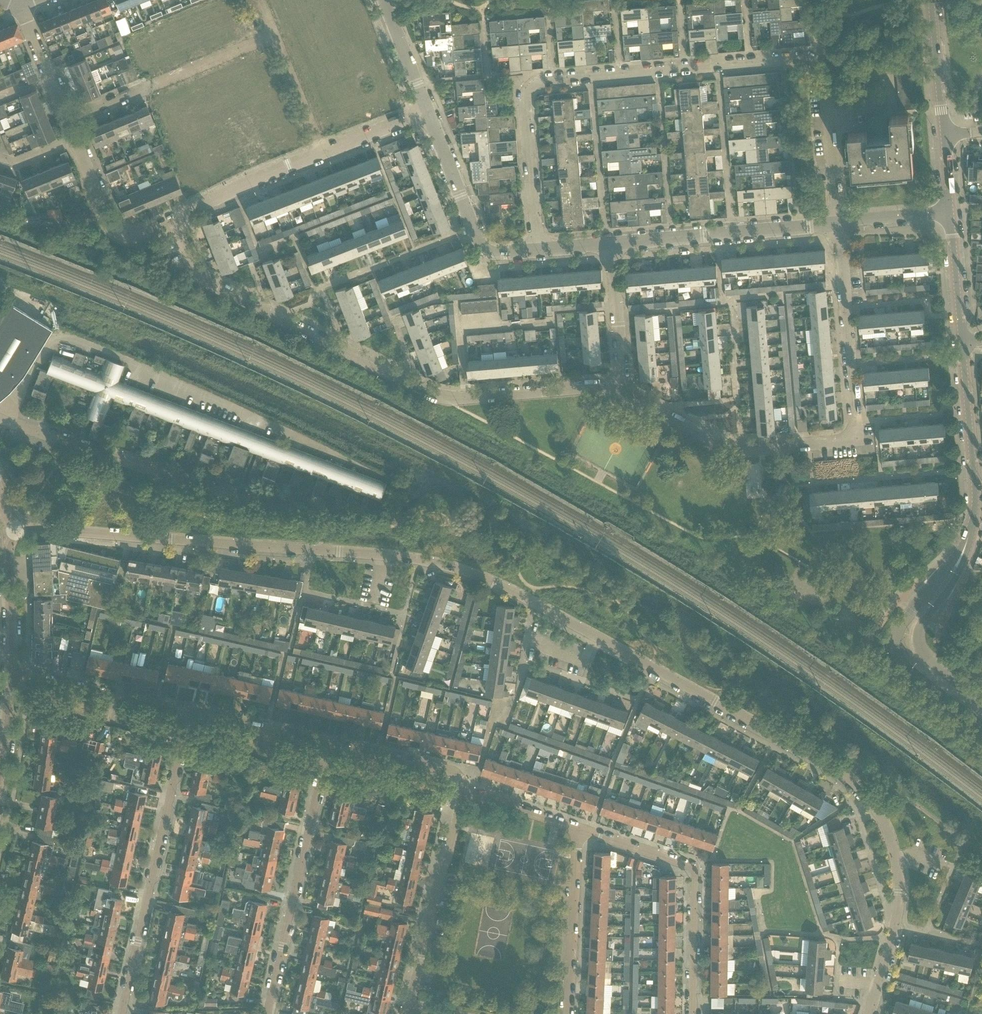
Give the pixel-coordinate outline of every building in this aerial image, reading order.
[(96,0),(87,4),(95,26),(104,22),(102,15),(96,0)] [(96,0),(102,15),(104,22),(114,18),(109,6),(107,0),(97,0),(96,0)] [(118,11),(119,10),(128,6),(126,0),(114,0),(118,11)] [(306,0),(288,8),(292,17),(310,10),(306,0)] [(582,13),(584,26),(595,25),(593,11),(605,10),(605,13),(610,12),(609,0),(584,0),(581,0),(582,13)] [(714,2),(715,15),(726,14),(725,0),(714,0),(714,2)] [(769,10),(780,9),(780,0),(768,0),(769,10)] [(780,9),(781,22),(793,21),(792,6),(803,5),(803,8),(808,8),(807,0),(780,0),(780,9)] [(686,4),(689,30),(694,29),(693,15),(704,14),(705,28),(716,27),(715,15),(714,2),(686,4)] [(87,4),(77,8),(83,23),(88,21),(91,28),(95,26),(87,4)] [(676,5),(648,7),(650,33),(662,32),(660,18),(671,17),(672,31),(678,31),(676,5)] [(648,7),(621,10),(623,35),(628,35),(634,34),(634,29),(628,30),(627,21),(638,20),(639,34),(650,33),(648,7)] [(77,8),(66,12),(75,34),(80,33),(85,31),(82,23),(83,23),(77,8)] [(771,36),(772,48),(772,49),(783,48),(782,35),(783,35),(781,22),(780,9),(769,10),(758,11),(753,11),(755,36),(755,37),(756,37),(760,37),(759,22),(770,21),(771,36)] [(310,10),(292,17),(296,27),(314,20),(310,10)] [(451,11),(423,14),(425,40),(431,39),(429,24),(440,23),(441,32),(438,32),(439,38),(453,37),(452,24),(451,11)] [(66,12),(57,16),(63,31),(66,38),(71,36),(75,34),(66,12)] [(745,38),(742,12),(737,13),(726,14),(715,15),(716,27),(717,41),(724,40),(728,40),(727,25),(738,24),(739,39),(745,38)] [(582,13),(556,15),(558,41),(563,40),(561,27),(572,26),(573,39),(585,38),(584,26),(582,13)] [(57,16),(48,19),(57,42),(61,40),(58,32),(63,31),(57,16)] [(235,16),(226,20),(233,38),(243,34),(235,16)] [(544,16),(517,19),(519,44),(531,43),(529,29),(540,28),(541,42),(546,42),(544,16)] [(368,17),(351,23),(355,33),(372,26),(368,17)] [(57,42),(48,19),(38,23),(47,45),(57,42)] [(517,19),(490,21),(492,46),(497,46),(496,32),(507,31),(508,45),(519,44),(517,19)] [(783,35),(782,35),(783,48),(795,46),(794,32),(804,31),(806,45),(811,45),(809,19),(804,20),(793,21),(781,22),(783,35)] [(226,20),(217,24),(224,42),(233,38),(226,20)] [(479,22),(452,24),(453,37),(454,50),(465,49),(465,48),(464,34),(474,33),(476,47),(481,47),(479,22)] [(584,26),(585,38),(587,65),(598,64),(596,36),(606,35),(608,50),(613,49),(612,35),(611,23),(595,25),(584,26)] [(16,24),(6,28),(16,53),(17,56),(22,54),(17,42),(23,40),(16,24)] [(217,24),(207,28),(214,45),(224,42),(217,24)] [(372,26),(355,33),(358,43),(376,36),(372,26)] [(694,29),(689,30),(691,56),(696,55),(695,41),(706,40),(707,54),(718,53),(718,47),(717,41),(716,27),(705,28),(694,29)] [(0,30),(0,41),(3,48),(2,49),(4,53),(9,51),(11,55),(16,53),(6,28),(0,30)] [(207,28),(198,32),(205,49),(214,45),(207,28)] [(680,56),(678,31),(672,31),(662,32),(650,33),(652,59),(664,58),(663,43),(673,42),(674,57),(680,56)] [(198,32),(188,36),(195,53),(205,49),(198,32)] [(628,35),(623,35),(625,61),(631,61),(634,60),(633,55),(630,56),(629,46),(640,45),(641,60),(652,59),(650,33),(639,34),(634,34),(628,35)] [(188,36),(179,40),(186,57),(195,53),(188,36)] [(320,36),(303,43),(307,53),(324,45),(320,36)] [(376,36),(358,43),(362,52),(379,46),(376,36)] [(455,63),(454,50),(453,37),(439,38),(431,39),(425,40),(427,65),(433,65),(431,50),(442,50),(443,64),(455,63)] [(563,40),(558,41),(560,67),(565,66),(564,52),(574,51),(576,66),(587,65),(585,38),(573,39),(563,40)] [(179,40),(169,44),(177,61),(186,57),(179,40)] [(531,43),(519,44),(522,70),(523,70),(533,69),(532,54),(542,53),(543,68),(549,68),(546,42),(541,42),(531,43)] [(169,44),(160,48),(167,65),(177,61),(169,44)] [(497,46),(492,46),(494,72),(500,72),(498,57),(509,56),(510,71),(522,70),(519,44),(508,45),(497,46)] [(324,45),(307,53),(311,62),(328,55),(324,45)] [(379,46),(362,52),(366,62),(383,55),(379,46)] [(454,50),(455,63),(456,75),(467,74),(466,60),(477,59),(478,74),(483,73),(481,47),(476,47),(465,48),(465,49),(454,50)] [(160,48),(151,51),(158,69),(167,65),(160,48)] [(151,51),(141,55),(148,73),(158,69),(151,51)] [(125,57),(124,57),(125,57),(125,59),(129,69),(127,70),(132,82),(138,79),(133,67),(129,57),(128,55),(125,57)] [(141,55),(132,59),(139,77),(148,73),(141,55)] [(328,55),(311,62),(314,72),(332,65),(328,55)] [(383,55),(366,62),(369,71),(387,65),(383,55)] [(125,57),(113,62),(116,69),(118,74),(121,72),(127,70),(129,69),(125,57)] [(265,58),(248,65),(251,75),(269,68),(265,58)] [(69,66),(74,78),(91,71),(86,59),(69,66)] [(31,61),(21,65),(22,68),(28,83),(39,79),(31,61)] [(113,62),(106,65),(109,72),(116,69),(113,62)] [(332,65),(314,72),(318,81),(336,74),(332,65)] [(387,65),(369,71),(373,81),(390,74),(387,65)] [(22,68),(12,73),(17,84),(23,81),(24,85),(28,83),(22,68)] [(269,68),(251,75),(255,84),(273,77),(269,68)] [(74,78),(79,89),(96,83),(101,80),(97,69),(91,71),(74,78)] [(127,70),(121,72),(126,84),(132,82),(127,70)] [(126,84),(121,72),(118,74),(116,75),(121,86),(126,84)] [(12,73),(3,76),(7,88),(17,84),(12,73)] [(227,74),(217,77),(225,95),(234,91),(227,74)] [(336,74),(318,81),(322,91),(340,84),(336,74)] [(390,74),(373,81),(376,91),(394,84),(390,74)] [(217,77),(208,81),(215,99),(225,95),(217,77)] [(273,77),(255,84),(259,94),(277,87),(273,77)] [(473,91),(474,105),(486,104),(485,91),(484,78),(456,81),(457,95),(462,94),(462,92),(473,91)] [(208,81),(199,85),(206,103),(215,99),(208,81)] [(689,82),(679,83),(680,100),(675,100),(675,104),(665,105),(665,111),(691,109),(689,82)] [(700,87),(699,82),(689,82),(691,109),(718,106),(717,101),(714,101),(701,102),(700,87)] [(96,83),(79,89),(84,101),(100,95),(96,83)] [(340,84),(322,91),(326,100),(343,93),(340,84)] [(394,84),(376,91),(380,100),(398,94),(394,84)] [(751,86),(753,112),(765,111),(764,97),(775,96),(775,99),(780,98),(779,84),(777,84),(771,84),(766,85),(760,86),(754,86),(751,86)] [(199,85),(189,89),(196,106),(206,103),(199,85)] [(730,88),(724,89),(725,103),(726,114),(731,113),(730,102),(730,99),(741,98),(742,112),(753,112),(751,86),(748,87),(742,87),(736,88),(730,88)] [(277,87),(259,94),(263,103),(280,96),(277,87)] [(189,89),(180,93),(187,110),(196,106),(189,89)] [(512,89),(485,91),(486,104),(487,117),(498,116),(497,101),(508,101),(508,104),(513,103),(512,89)] [(20,98),(25,110),(41,103),(36,91),(20,98)] [(573,92),(563,93),(565,120),(575,119),(581,119),(591,118),(591,111),(575,113),(573,97),(573,92)] [(180,93),(170,97),(177,114),(187,110),(180,93)] [(343,93),(326,100),(330,110),(347,103),(343,93)] [(539,123),(555,121),(565,120),(563,93),(544,95),(545,100),(553,100),(554,115),(538,116),(539,123)] [(398,94),(380,100),(384,110),(401,103),(398,94)] [(627,97),(625,97),(627,123),(638,122),(637,108),(648,107),(648,109),(653,109),(653,103),(657,102),(656,94),(652,94),(651,95),(645,95),(639,96),(633,96),(627,97)] [(280,96),(263,103),(267,113),(284,106),(280,96)] [(170,97),(161,101),(168,118),(177,114),(170,97)] [(614,110),(615,124),(627,123),(625,97),(621,97),(615,98),(609,98),(603,99),(597,99),(599,114),(603,113),(603,111),(614,110)] [(161,101),(151,105),(159,122),(168,118),(161,101)] [(23,124),(29,121),(46,114),(41,103),(25,110),(19,112),(23,124)] [(347,103),(330,110),(334,119),(351,112),(347,103)] [(475,116),(477,130),(488,129),(487,117),(486,104),(474,105),(458,106),(460,121),(465,120),(465,117),(475,116)] [(284,106),(267,113),(271,122),(288,115),(284,106)] [(691,109),(693,129),(703,129),(702,114),(718,112),(718,106),(691,109)] [(147,107),(135,111),(142,128),(154,124),(147,107)] [(682,115),(683,130),(693,129),(691,109),(665,111),(666,117),(682,115)] [(753,112),(755,137),(787,135),(785,109),(765,111),(753,112)] [(135,111),(124,116),(131,133),(142,128),(135,111)] [(351,112),(334,119),(338,129),(355,122),(351,112)] [(743,124),(744,138),(755,137),(753,112),(726,114),(727,128),(733,128),(732,125),(743,124)] [(29,121),(34,133),(51,126),(46,114),(29,121)] [(487,117),(488,129),(489,142),(501,141),(499,127),(510,126),(511,129),(516,128),(514,114),(498,116),(487,117)] [(873,137),(872,131),(867,132),(867,131),(848,133),(852,175),(913,169),(909,114),(890,116),(891,133),(876,134),(877,137),(873,137)] [(288,115),(271,122),(275,132),(292,125),(288,115)] [(124,116),(112,121),(119,138),(131,133),(124,116)] [(4,129),(10,127),(6,117),(0,120),(0,131),(4,129)] [(575,119),(565,120),(567,141),(577,140),(593,139),(592,133),(576,134),(576,131),(582,131),(582,130),(581,119),(575,119)] [(541,143),(557,142),(567,141),(565,120),(555,121),(556,136),(540,137),(541,143)] [(627,123),(629,148),(640,147),(639,133),(650,132),(650,135),(656,135),(654,120),(638,122),(627,123)] [(112,121),(100,126),(107,143),(119,138),(112,121)] [(616,135),(617,149),(629,148),(627,123),(615,124),(600,125),(601,139),(605,139),(605,136),(616,135)] [(292,125),(275,132),(279,142),(296,134),(292,125)] [(28,135),(32,147),(56,138),(51,126),(34,133),(28,135)] [(107,143),(100,126),(88,131),(95,148),(107,143)] [(693,129),(695,150),(705,150),(704,135),(720,133),(720,127),(714,128),(703,129),(693,129)] [(473,183),(475,183),(488,181),(487,168),(492,168),(489,142),(488,129),(477,130),(460,132),(461,143),(463,157),(466,157),(467,161),(470,161),(470,170),(472,170),(473,183)] [(684,136),(685,151),(695,150),(693,129),(683,130),(667,132),(668,138),(684,136)] [(296,134),(279,142),(282,151),(300,144),(296,134)] [(755,137),(757,163),(762,162),(769,162),(768,148),(779,147),(779,150),(784,149),(788,149),(787,135),(755,137)] [(745,149),(746,163),(757,163),(755,137),(744,138),(734,139),(729,139),(728,139),(730,153),(734,153),(734,150),(745,149)] [(397,140),(381,146),(384,154),(400,148),(397,140)] [(489,142),(492,168),(503,167),(502,152),(513,151),(513,154),(518,154),(517,140),(501,141),(489,142)] [(567,141),(569,162),(579,161),(595,160),(594,154),(578,155),(577,140),(567,141)] [(542,165),(558,163),(569,162),(567,141),(557,142),(558,157),(542,158),(542,165)] [(255,142),(246,146),(253,163),(262,160),(255,142)] [(152,148),(154,152),(165,147),(163,143),(152,148)] [(401,150),(395,152),(400,165),(406,162),(412,160),(412,161),(422,157),(417,145),(409,149),(408,147),(401,150)] [(246,146),(236,150),(243,167),(253,163),(246,146)] [(656,146),(640,147),(629,148),(631,173),(635,173),(642,173),(641,158),(652,158),(653,160),(661,160),(661,153),(657,153),(656,146)] [(165,147),(154,152),(156,156),(167,151),(165,147)] [(148,148),(138,152),(140,156),(149,152),(148,148)] [(617,149),(602,150),(603,165),(608,164),(608,170),(619,169),(619,174),(631,173),(629,148),(617,149)] [(695,150),(697,172),(707,171),(706,156),(722,154),(721,148),(715,149),(705,150),(695,150)] [(236,150),(227,154),(234,171),(243,167),(236,150)] [(685,158),(687,172),(697,172),(695,150),(685,151),(669,153),(669,159),(685,158)] [(227,154),(217,158),(225,175),(234,171),(227,154)] [(978,161),(979,154),(967,154),(966,167),(969,167),(968,180),(977,180),(978,167),(981,167),(981,161),(978,161)] [(391,168),(393,167),(388,155),(381,158),(385,170),(386,170),(391,168)] [(377,156),(365,161),(368,169),(366,170),(369,177),(370,177),(371,181),(382,177),(381,173),(379,167),(381,166),(377,156)] [(406,162),(400,165),(404,176),(410,174),(416,171),(417,173),(427,169),(422,157),(412,161),(412,160),(406,162)] [(124,158),(115,162),(117,166),(126,162),(124,158)] [(217,158),(208,162),(215,179),(225,175),(217,158)] [(762,162),(764,188),(776,187),(774,173),(786,172),(786,175),(791,174),(789,160),(769,162),(762,162)] [(68,161),(56,166),(63,183),(66,190),(80,184),(77,176),(75,177),(68,161)] [(365,161),(353,166),(356,174),(354,175),(357,182),(369,177),(366,170),(368,169),(365,161)] [(569,162),(570,183),(581,182),(597,181),(596,175),(580,176),(579,161),(569,162)] [(208,162),(199,166),(206,183),(215,179),(208,162)] [(544,186),(560,184),(570,183),(569,162),(558,163),(560,178),(544,179),(544,186)] [(751,174),(753,189),(764,188),(762,162),(757,163),(746,163),(734,164),(736,179),(736,188),(741,187),(740,178),(740,175),(751,174)] [(479,194),(480,194),(489,193),(489,194),(501,193),(500,178),(511,177),(511,180),(516,180),(515,165),(503,167),(492,168),(487,168),(488,181),(475,183),(476,188),(478,188),(479,194)] [(56,166),(44,171),(51,187),(63,183),(56,166)] [(199,166),(189,169),(196,187),(206,183),(199,166)] [(353,166),(341,170),(344,178),(343,179),(346,186),(357,182),(354,175),(356,174),(353,166)] [(106,173),(109,182),(121,178),(117,169),(106,173)] [(189,169),(180,173),(187,191),(196,187),(189,169)] [(410,174),(415,186),(421,184),(422,185),(431,181),(427,169),(417,173),(416,171),(410,174)] [(697,172),(699,193),(709,192),(708,177),(724,176),(723,169),(722,170),(716,170),(707,171),(697,172)] [(341,170),(329,175),(333,183),(331,184),(334,191),(346,186),(343,179),(344,178),(341,170)] [(391,170),(386,172),(390,182),(395,180),(391,170)] [(44,171),(33,175),(39,192),(51,187),(44,171)] [(635,173),(638,199),(649,198),(648,184),(658,183),(659,186),(664,185),(663,171),(642,173),(635,173)] [(687,179),(689,194),(699,193),(697,172),(687,172),(671,174),(671,180),(687,179)] [(625,186),(626,200),(638,199),(635,173),(631,173),(619,174),(608,175),(609,190),(614,190),(614,187),(625,186)] [(0,205),(4,195),(11,197),(17,180),(5,175),(0,189),(0,205)] [(39,192),(33,175),(21,180),(27,197),(39,192)] [(175,175),(163,180),(170,197),(182,193),(175,175)] [(329,175),(318,179),(321,188),(319,188),(322,196),(334,191),(331,184),(333,183),(329,175)] [(318,179),(306,184),(309,192),(308,193),(310,200),(322,196),(319,188),(321,188),(318,179)] [(163,180),(151,185),(158,202),(170,197),(163,180)] [(395,180),(390,182),(394,191),(398,190),(395,180)] [(415,186),(420,198),(426,195),(426,197),(436,193),(431,181),(422,185),(421,184),(415,186)] [(570,183),(572,204),(598,202),(598,196),(582,197),(581,182),(570,183)] [(546,201),(546,206),(572,204),(570,183),(560,184),(562,199),(546,201)] [(306,184),(294,188),(297,197),(296,197),(299,205),(310,200),(308,193),(309,192),(306,184)] [(151,185),(140,190),(147,207),(158,202),(151,185)] [(776,187),(764,188),(767,214),(778,213),(777,199),(787,198),(788,212),(794,211),(792,186),(788,186),(776,187)] [(294,188),(282,193),(286,201),(284,202),(287,209),(299,205),(296,197),(297,197),(294,188)] [(764,188),(753,189),(736,190),(737,202),(738,201),(739,216),(745,216),(743,201),(754,200),(755,215),(767,214),(764,188)] [(138,190),(128,195),(135,212),(147,207),(140,190),(138,190)] [(385,191),(376,195),(378,200),(387,196),(385,191)] [(489,193),(480,194),(481,202),(484,202),(485,214),(487,213),(488,219),(491,219),(503,218),(502,204),(513,203),(513,205),(518,205),(517,191),(501,193),(489,194),(489,193)] [(709,192),(699,193),(701,215),(711,214),(710,198),(726,197),(725,191),(709,192)] [(282,193),(270,198),(273,206),(272,207),(274,214),(287,209),(284,202),(286,201),(282,193)] [(400,193),(395,195),(399,206),(404,204),(400,193)] [(420,198),(424,209),(430,207),(431,208),(440,205),(436,193),(426,197),(426,195),(420,198)] [(699,193),(689,194),(673,195),(673,201),(689,200),(690,216),(701,215),(699,193)] [(135,212),(128,195),(116,199),(123,217),(135,212)] [(378,200),(376,195),(365,199),(367,204),(378,200)] [(649,198),(638,199),(640,225),(651,224),(650,215),(661,214),(662,223),(667,222),(667,218),(665,196),(649,198)] [(270,198),(259,203),(262,211),(260,211),(263,219),(274,214),(272,207),(273,206),(270,198)] [(393,198),(382,202),(384,207),(395,203),(393,198)] [(638,199),(626,200),(610,201),(612,227),(618,227),(617,212),(627,211),(629,226),(640,225),(638,199)] [(362,200),(352,204),(354,209),(364,205),(362,200)] [(598,202),(572,204),(574,226),(575,226),(584,225),(583,209),(599,208),(598,202)] [(259,203),(247,207),(250,215),(248,216),(251,223),(254,222),(255,225),(252,226),(257,240),(264,237),(259,224),(257,224),(256,221),(263,219),(260,211),(262,211),(259,203)] [(379,203),(369,207),(371,212),(381,208),(379,203)] [(354,209),(352,204),(342,208),(344,213),(354,209)] [(404,204),(399,206),(403,215),(408,213),(404,204)] [(572,204),(546,206),(546,212),(563,211),(564,227),(574,226),(572,204)] [(424,209),(429,221),(435,219),(435,220),(445,217),(440,205),(431,208),(430,207),(424,209)] [(234,209),(230,210),(234,221),(237,227),(246,224),(240,210),(239,207),(234,209)] [(369,207),(359,211),(361,216),(371,212),(369,207)] [(59,208),(46,210),(50,217),(60,216),(62,216),(61,213),(59,208)] [(86,218),(93,217),(90,208),(83,210),(85,214),(75,215),(76,219),(86,218)] [(338,210),(329,213),(331,218),(340,214),(338,210)] [(355,212),(345,216),(347,221),(357,217),(355,212)] [(331,218),(329,213),(318,217),(320,222),(331,218)] [(345,216),(335,220),(337,225),(347,221),(345,216)] [(409,217),(404,219),(408,229),(413,227),(409,217)] [(435,219),(429,221),(433,233),(439,230),(440,232),(449,228),(445,217),(435,220),(435,219)] [(315,219),(305,222),(307,227),(317,224),(315,219)] [(401,219),(389,224),(392,231),(390,232),(393,240),(406,236),(402,227),(404,226),(401,219)] [(212,221),(202,224),(207,236),(216,233),(216,235),(223,232),(221,226),(219,220),(213,223),(212,221)] [(332,221),(322,225),(324,230),(334,226),(332,221)] [(307,227),(305,222),(295,226),(297,231),(307,227)] [(389,224),(377,228),(380,236),(379,236),(382,245),(393,240),(390,232),(392,231),(389,224)] [(322,225),(312,229),(314,234),(324,230),(322,225)] [(247,226),(242,228),(245,237),(250,235),(247,226)] [(291,228),(281,232),(283,237),(293,233),(291,228)] [(377,228),(365,233),(368,240),(367,241),(370,250),(382,245),(379,236),(380,236),(377,228)] [(414,229),(409,231),(413,241),(418,239),(414,229)] [(308,230),(298,234),(299,237),(300,239),(310,235),(308,230)] [(207,236),(211,248),(220,245),(221,246),(228,244),(223,232),(216,235),(216,233),(207,236)] [(283,237),(281,232),(272,236),(274,240),(283,237)] [(365,233),(353,238),(356,245),(354,246),(358,254),(370,250),(367,241),(368,240),(365,233)] [(250,235),(245,237),(249,247),(254,246),(250,235)] [(258,241),(260,246),(270,242),(268,237),(258,241)] [(353,238),(342,242),(345,250),(343,250),(346,259),(358,254),(354,246),(356,245),(353,238)] [(342,242),(330,247),(333,254),(332,255),(335,263),(346,259),(343,250),(345,250),(342,242)] [(211,248),(216,260),(225,257),(225,258),(233,256),(228,244),(221,246),(220,245),(211,248)] [(330,247),(318,251),(321,259),(320,260),(323,268),(335,263),(332,255),(333,254),(330,247)] [(463,247),(451,252),(455,261),(453,261),(456,268),(468,264),(465,257),(467,256),(463,247)] [(256,249),(251,251),(255,261),(260,260),(256,249)] [(825,250),(812,251),(813,260),(811,260),(812,268),(825,267),(824,260),(826,260),(825,250)] [(321,259),(318,251),(306,256),(309,262),(307,263),(311,273),(323,268),(320,260),(321,259)] [(812,251),(800,252),(801,261),(799,261),(799,269),(812,268),(811,260),(813,260),(812,251)] [(297,252),(293,253),(297,264),(301,262),(297,252)] [(451,252),(440,256),(443,265),(441,266),(444,273),(456,268),(453,261),(455,261),(451,252)] [(800,252),(787,253),(788,262),(786,262),(787,270),(799,269),(799,261),(801,261),(800,252)] [(917,262),(914,262),(915,270),(915,269),(916,276),(928,275),(928,273),(929,273),(936,272),(936,271),(935,256),(929,257),(929,252),(922,252),(916,253),(917,262)] [(787,253),(774,254),(775,263),(773,264),(774,271),(787,270),(786,262),(788,262),(787,253)] [(904,263),(902,263),(902,271),(903,277),(915,276),(915,270),(914,262),(917,262),(916,253),(903,254),(904,263)] [(774,254),(762,255),(763,265),(761,265),(761,272),(774,271),(773,264),(775,263),(774,254)] [(903,254),(891,255),(891,264),(889,264),(890,272),(902,271),(902,263),(904,263),(903,254)] [(762,255),(749,256),(750,266),(748,266),(749,273),(761,272),(761,265),(763,265),(762,255)] [(891,255),(878,256),(879,265),(877,265),(877,273),(890,272),(889,264),(891,264),(891,255)] [(225,257),(216,260),(221,272),(230,269),(230,271),(237,268),(233,256),(225,258),(225,257)] [(440,256),(428,261),(431,270),(429,271),(432,278),(444,273),(441,266),(443,265),(440,256)] [(749,256),(737,257),(737,267),(736,267),(736,274),(749,273),(748,266),(750,266),(749,256)] [(879,265),(878,256),(865,257),(866,266),(864,266),(865,274),(877,273),(877,265),(879,265)] [(737,267),(737,257),(724,259),(724,268),(723,268),(723,276),(736,274),(736,267),(737,267)] [(263,263),(267,275),(276,272),(277,274),(284,271),(279,259),(273,261),(272,259),(263,263)] [(428,261),(416,265),(420,274),(418,275),(420,282),(432,278),(429,271),(431,270),(428,261)] [(416,265),(404,270),(408,279),(406,280),(408,287),(411,292),(422,288),(420,282),(418,275),(420,274),(416,265)] [(716,265),(703,266),(704,277),(703,277),(703,283),(716,282),(716,276),(717,275),(716,265)] [(299,267),(298,268),(299,270),(302,278),(307,276),(303,266),(299,267)] [(703,266),(691,267),(692,278),(690,278),(691,284),(703,283),(703,277),(704,277),(703,266)] [(691,267),(678,268),(679,279),(677,279),(678,286),(691,284),(690,278),(692,278),(691,267)] [(678,268),(666,270),(666,280),(665,280),(665,287),(678,286),(677,279),(679,279),(678,268)] [(276,272),(267,275),(272,287),(280,284),(281,286),(288,283),(288,282),(293,281),(288,269),(284,271),(277,274),(276,272)] [(602,269),(589,270),(590,281),(588,281),(588,287),(601,286),(601,280),(603,279),(602,269)] [(404,270),(393,275),(396,284),(394,284),(397,291),(408,287),(406,280),(408,279),(404,270)] [(589,270),(576,271),(577,282),(575,282),(576,288),(588,287),(588,281),(590,281),(589,270)] [(666,270),(653,271),(654,281),(652,281),(653,288),(665,287),(665,280),(666,280),(666,270)] [(576,271),(563,272),(564,283),(562,283),(563,289),(576,288),(575,282),(577,282),(576,271)] [(653,271),(640,272),(641,282),(640,282),(640,289),(653,288),(652,281),(654,281),(653,271)] [(563,272),(551,274),(552,284),(550,284),(550,291),(563,289),(562,283),(564,283),(563,272)] [(641,282),(640,272),(627,273),(628,282),(627,282),(627,290),(640,289),(640,282),(641,282)] [(551,274),(538,275),(539,285),(537,285),(538,292),(550,291),(550,284),(552,284),(551,274)] [(396,284),(393,275),(380,279),(384,288),(382,289),(384,296),(397,291),(394,284),(396,284)] [(538,275),(526,276),(526,286),(525,286),(525,293),(538,292),(537,285),(539,285),(538,275)] [(307,276),(302,278),(306,287),(310,285),(307,276)] [(526,276),(513,277),(514,287),(512,287),(513,294),(525,293),(525,286),(526,286),(526,276)] [(514,287),(513,277),(500,278),(501,287),(499,287),(500,295),(513,294),(512,287),(514,287)] [(369,280),(373,290),(378,288),(374,278),(369,280)] [(280,284),(272,287),(276,299),(285,296),(285,297),(292,295),(288,283),(281,286),(280,284)] [(336,291),(341,303),(350,299),(350,301),(358,298),(353,286),(347,289),(346,287),(336,291)] [(809,291),(810,304),(818,303),(818,305),(828,304),(826,291),(817,292),(817,290),(809,291)] [(437,292),(427,295),(429,300),(439,297),(439,296),(437,292)] [(380,293),(375,295),(378,304),(384,302),(380,293)] [(424,297),(414,301),(416,306),(426,302),(424,297)] [(341,303),(346,314),(354,311),(355,313),(362,310),(358,298),(350,301),(350,299),(341,303)] [(414,301),(404,304),(406,309),(416,306),(414,301)] [(9,392),(23,376),(52,329),(9,302),(0,316),(0,400),(9,392)] [(384,302),(378,304),(383,316),(388,314),(384,302)] [(810,304),(811,316),(819,316),(819,317),(829,317),(828,304),(818,305),(818,303),(810,304)] [(400,306),(390,310),(392,315),(395,314),(402,311),(400,306)] [(747,306),(748,319),(759,318),(759,320),(766,320),(764,307),(758,307),(758,306),(747,306)] [(403,314),(408,326),(416,322),(417,324),(425,321),(420,309),(414,312),(413,310),(403,314)] [(924,309),(911,311),(912,320),(910,320),(911,328),(923,326),(923,320),(925,320),(924,309)] [(346,314),(350,326),(359,323),(360,325),(367,322),(362,310),(355,313),(354,311),(346,314)] [(581,311),(582,324),(589,323),(589,325),(598,324),(597,311),(588,312),(588,310),(581,311)] [(706,310),(699,311),(700,324),(706,323),(706,325),(717,324),(716,311),(707,312),(707,310),(706,310)] [(911,311),(898,312),(899,321),(897,321),(898,329),(911,328),(910,320),(912,320),(911,311)] [(898,312),(886,313),(887,322),(885,322),(885,330),(898,329),(897,321),(899,321),(898,312)] [(646,313),(635,314),(636,327),(647,326),(647,328),(654,328),(659,327),(658,315),(653,316),(653,315),(646,315),(646,313)] [(874,323),(872,323),(873,331),(873,337),(886,336),(885,330),(885,322),(887,322),(886,313),(873,314),(874,323)] [(874,323),(873,314),(860,315),(861,324),(859,325),(860,332),(873,331),(872,323),(874,323)] [(384,317),(388,328),(393,326),(389,315),(384,317)] [(811,316),(813,329),(820,328),(820,330),(830,329),(829,317),(819,317),(819,316),(811,316)] [(748,319),(750,332),(760,331),(760,333),(767,332),(766,320),(759,320),(759,318),(748,319)] [(408,326),(412,338),(421,334),(422,336),(429,333),(425,321),(417,324),(416,322),(408,326)] [(359,323),(350,326),(355,338),(363,335),(364,337),(371,334),(367,322),(360,325),(359,323)] [(582,324),(583,336),(590,336),(590,338),(600,337),(598,324),(589,325),(589,323),(582,324)] [(706,323),(700,324),(701,336),(707,336),(708,338),(718,337),(717,324),(706,325),(706,323)] [(636,327),(638,340),(648,339),(648,341),(655,340),(654,328),(647,328),(647,326),(636,327)] [(813,329),(814,341),(821,341),(821,342),(831,342),(830,329),(820,330),(820,328),(813,329)] [(750,332),(751,344),(761,344),(761,345),(768,345),(767,332),(760,333),(760,331),(750,332)] [(412,338),(417,349),(426,346),(426,348),(434,345),(429,333),(422,336),(421,334),(412,338)] [(583,336),(584,349),(591,348),(591,350),(601,350),(600,337),(590,338),(590,336),(583,336)] [(707,336),(701,336),(702,349),(709,348),(709,350),(719,349),(718,337),(708,338),(707,336)] [(638,340),(639,353),(649,352),(649,353),(656,353),(655,340),(648,341),(648,339),(638,340)] [(814,341),(815,354),(822,353),(822,355),(832,354),(831,342),(821,342),(821,341),(814,341)] [(751,344),(752,357),(762,356),(762,358),(769,358),(768,345),(761,345),(761,344),(751,344)] [(417,349),(422,361),(430,358),(431,360),(438,357),(434,345),(426,348),(426,346),(417,349)] [(591,348),(584,349),(585,362),(591,361),(591,363),(602,363),(601,350),(591,350),(591,348)] [(709,348),(702,349),(703,362),(710,361),(710,363),(720,362),(719,349),(709,350),(709,348)] [(227,459),(243,465),(248,452),(256,455),(249,473),(255,475),(262,457),(268,459),(260,481),(272,486),(280,465),(294,470),(286,491),(296,495),(305,473),(317,478),(309,500),(319,503),(327,481),(331,483),(328,493),(338,497),(342,487),(350,491),(347,500),(352,502),(356,492),(364,496),(361,505),(366,507),(369,498),(379,502),(386,483),(151,394),(117,381),(123,365),(105,358),(95,355),(93,360),(103,364),(100,372),(82,365),(86,356),(75,352),(72,361),(53,354),(46,372),(40,370),(31,394),(43,398),(52,375),(95,391),(86,417),(94,420),(88,435),(103,441),(109,425),(104,423),(108,414),(117,418),(119,413),(110,409),(113,401),(132,408),(124,430),(136,434),(145,413),(149,414),(145,424),(156,428),(159,418),(172,423),(164,445),(174,448),(182,427),(191,430),(184,448),(189,450),(196,432),(208,436),(199,458),(211,463),(219,441),(232,446),(227,459)] [(639,353),(640,365),(650,364),(651,366),(657,366),(656,353),(649,353),(649,352),(639,353)] [(557,353),(545,354),(545,361),(543,362),(544,372),(557,370),(556,361),(558,361),(557,353)] [(815,354),(816,367),(823,366),(823,368),(833,367),(832,354),(822,355),(822,353),(815,354)] [(545,354),(532,355),(533,363),(531,363),(532,373),(544,372),(543,362),(545,361),(545,354)] [(532,355),(519,357),(520,364),(518,364),(519,374),(532,373),(531,363),(533,363),(532,355)] [(752,357),(753,370),(763,369),(763,371),(770,370),(769,358),(762,358),(762,356),(752,357)] [(430,358),(422,361),(426,373),(435,370),(436,372),(443,369),(438,357),(431,360),(430,358)] [(519,357),(507,358),(507,365),(506,365),(506,375),(519,374),(518,364),(520,364),(519,357)] [(507,358),(494,359),(495,366),(493,366),(494,376),(506,375),(506,365),(507,365),(507,358)] [(494,359),(482,360),(482,367),(480,367),(481,377),(494,376),(493,366),(495,366),(494,359)] [(482,367),(482,360),(469,361),(469,368),(468,368),(468,378),(481,377),(480,367),(482,367)] [(710,361),(703,362),(704,374),(711,374),(711,376),(721,375),(720,362),(710,363),(710,361)] [(650,364),(640,365),(641,378),(650,377),(650,379),(658,379),(657,366),(651,366),(650,364)] [(816,367),(817,379),(824,379),(825,380),(834,379),(833,367),(823,368),(823,366),(816,367)] [(929,367),(916,368),(916,377),(915,377),(916,385),(929,384),(928,377),(929,377),(929,367)] [(916,368),(903,369),(904,378),(902,379),(903,386),(916,385),(915,377),(916,377),(916,368)] [(753,370),(754,382),(764,381),(765,383),(771,383),(770,370),(763,371),(763,369),(753,370)] [(903,369),(890,370),(891,380),(890,380),(890,387),(903,386),(902,379),(904,378),(903,369)] [(890,370),(878,371),(879,381),(877,381),(877,389),(890,387),(890,380),(891,380),(890,370)] [(879,381),(878,371),(865,372),(866,382),(864,382),(864,390),(877,389),(877,381),(879,381)] [(711,374),(704,374),(706,387),(712,386),(712,389),(723,388),(721,375),(711,376),(711,374)] [(673,378),(670,378),(671,387),(678,387),(677,377),(673,378)] [(817,379),(818,392),(826,391),(826,393),(835,392),(834,379),(825,380),(824,379),(817,379)] [(754,382),(755,395),(765,394),(766,396),(772,395),(771,383),(765,383),(764,381),(754,382)] [(818,392),(819,404),(827,404),(827,405),(836,405),(835,392),(826,393),(826,391),(818,392)] [(755,395),(756,407),(767,406),(767,409),(773,408),(772,395),(766,396),(765,394),(755,395)] [(827,404),(819,404),(820,417),(827,417),(827,418),(837,417),(836,405),(827,405),(827,404)] [(756,407),(757,420),(768,419),(768,421),(774,421),(773,408),(767,409),(767,406),(756,407)] [(768,419),(757,420),(758,433),(768,432),(768,434),(775,433),(774,421),(768,421),(768,419)] [(802,419),(797,420),(798,431),(807,431),(806,419),(802,419)] [(944,423),(932,424),(933,434),(931,434),(931,441),(944,440),(944,434),(945,433),(944,423)] [(932,424),(919,425),(920,435),(918,435),(919,442),(931,441),(931,434),(933,434),(932,424)] [(919,425),(907,426),(908,436),(906,436),(906,443),(919,442),(918,435),(920,435),(919,425)] [(907,426),(894,427),(895,437),(893,437),(894,445),(906,443),(906,436),(908,436),(907,426)] [(895,437),(894,427),(881,428),(882,438),(880,438),(881,446),(894,445),(893,437),(895,437)] [(746,464),(747,493),(760,493),(759,464),(746,464)] [(938,481),(925,482),(926,492),(924,492),(925,499),(937,498),(937,492),(939,491),(938,481)] [(925,482),(912,484),(913,493),(911,493),(912,501),(925,499),(924,492),(926,492),(925,482)] [(901,494),(899,494),(899,502),(900,502),(900,508),(912,507),(912,501),(911,493),(913,493),(912,484),(900,485),(901,494)] [(900,485),(887,486),(888,495),(886,495),(887,503),(899,502),(899,494),(901,494),(900,485)] [(887,486),(875,487),(875,496),(873,496),(874,504),(887,503),(886,495),(888,495),(887,486)] [(875,487),(862,488),(863,497),(861,497),(861,505),(874,504),(873,496),(875,496),(875,487)] [(862,488),(849,489),(850,498),(848,498),(849,506),(861,505),(861,497),(863,497),(862,488)] [(849,489),(837,490),(838,499),(836,499),(836,507),(849,506),(848,498),(850,498),(849,489)] [(837,490),(824,491),(825,500),(823,500),(824,508),(836,507),(836,499),(838,499),(837,490)] [(825,500),(824,491),(811,492),(812,502),(810,502),(811,509),(824,508),(823,500),(825,500)] [(52,542),(33,543),(34,557),(35,570),(42,570),(54,569),(115,585),(119,569),(121,560),(52,542)] [(127,577),(139,579),(142,562),(129,560),(127,577)] [(139,579),(152,581),(154,564),(142,562),(139,579)] [(152,581),(164,583),(167,566),(154,564),(152,581)] [(219,584),(232,586),(236,564),(234,564),(231,564),(231,569),(222,567),(219,584)] [(232,586),(245,588),(247,571),(240,570),(240,566),(237,565),(238,564),(236,564),(232,586)] [(171,588),(172,584),(176,585),(179,568),(167,566),(164,583),(163,587),(165,589),(169,590),(171,588)] [(176,585),(189,587),(191,570),(179,568),(176,585)] [(257,590),(261,568),(259,568),(259,569),(256,568),(255,573),(247,571),(245,588),(257,590)] [(257,590),(256,596),(268,598),(269,592),(270,592),(272,576),(265,574),(265,570),(262,569),(262,568),(261,568),(257,590)] [(42,570),(35,570),(37,593),(43,593),(47,593),(52,593),(67,593),(67,598),(71,600),(93,605),(97,606),(109,609),(115,585),(54,569),(42,570)] [(191,570),(189,587),(188,592),(192,593),(193,588),(208,590),(211,576),(204,575),(204,572),(191,570)] [(270,592),(282,594),(286,572),(284,572),(284,573),(281,572),(280,577),(272,576),(270,592)] [(282,594),(281,601),(293,603),(293,599),(300,597),(301,594),(304,582),(297,581),(298,580),(290,579),(290,574),(287,573),(288,572),(286,572),(282,594)] [(426,590),(426,591),(447,599),(451,587),(436,581),(433,589),(428,587),(427,590),(426,590)] [(426,591),(425,593),(426,593),(425,596),(430,598),(427,605),(443,611),(450,613),(454,602),(447,600),(447,599),(426,591)] [(37,599),(37,611),(52,611),(61,613),(61,602),(71,602),(71,600),(67,598),(67,593),(52,593),(52,598),(37,599)] [(303,605),(300,618),(306,619),(305,623),(318,626),(322,610),(314,608),(315,603),(312,603),(313,602),(310,601),(309,607),(303,605)] [(418,613),(418,615),(439,623),(443,611),(427,605),(425,613),(420,611),(419,614),(418,613)] [(499,605),(497,618),(519,621),(519,619),(518,619),(518,616),(514,615),(515,607),(499,605)] [(318,626),(330,629),(335,607),(334,606),(333,608),(331,607),(330,611),(322,610),(318,626)] [(330,629),(343,631),(346,615),(339,613),(340,609),(337,608),(337,607),(335,607),(330,629)] [(465,607),(462,617),(467,618),(470,608),(465,607)] [(37,611),(37,623),(53,623),(52,611),(37,611)] [(343,631),(355,634),(360,612),(358,612),(358,613),(355,612),(354,617),(346,615),(343,631)] [(355,634),(367,637),(371,621),(363,619),(364,614),(361,614),(362,613),(360,612),(355,634)] [(159,613),(157,620),(170,623),(172,615),(161,613),(161,614),(159,613)] [(111,615),(110,620),(109,624),(120,627),(122,622),(123,617),(111,615)] [(172,615),(170,623),(181,626),(183,618),(172,615)] [(421,622),(419,629),(435,635),(439,623),(418,615),(417,617),(418,617),(417,620),(421,622)] [(471,615),(468,626),(473,627),(474,627),(476,617),(476,616),(471,615)] [(367,637),(379,640),(384,618),(383,618),(382,619),(380,618),(379,622),(371,621),(367,637)] [(384,618),(379,640),(392,643),(396,626),(388,624),(389,620),(386,619),(386,618),(384,618)] [(497,618),(495,630),(511,632),(512,625),(517,625),(517,622),(518,623),(519,621),(497,618)] [(37,623),(37,635),(54,635),(54,634),(53,634),(53,623),(37,623)] [(468,626),(466,636),(471,638),(474,627),(473,627),(468,626)] [(410,637),(409,639),(431,647),(435,635),(419,629),(416,637),(412,635),(411,638),(410,637)] [(495,630),(493,643),(515,646),(516,644),(514,644),(515,641),(510,640),(511,632),(495,630)] [(355,634),(343,631),(341,637),(354,640),(355,634)] [(54,635),(37,635),(37,647),(55,647),(59,648),(62,636),(54,634),(54,635)] [(274,643),(272,648),(281,650),(282,650),(288,651),(290,642),(275,639),(274,643)] [(413,645),(410,653),(427,659),(431,647),(409,639),(409,641),(410,641),(409,644),(413,645)] [(464,640),(462,650),(466,651),(467,652),(470,642),(469,642),(464,640)] [(493,643),(491,655),(508,657),(509,650),(514,650),(514,647),(515,647),(515,646),(493,643)] [(55,647),(37,647),(38,660),(40,660),(44,661),(57,664),(58,665),(58,650),(54,650),(54,647),(55,647)] [(88,661),(86,671),(98,673),(101,658),(103,651),(92,649),(90,655),(88,661)] [(462,650),(459,660),(464,662),(465,662),(467,652),(466,651),(462,650)] [(85,660),(87,654),(80,653),(74,651),(73,657),(68,656),(66,666),(83,670),(85,660)] [(427,659),(410,653),(408,660),(404,659),(403,661),(402,661),(401,663),(422,671),(427,659)] [(491,655),(490,668),(512,671),(512,669),(511,669),(511,666),(507,665),(508,657),(491,655)] [(98,673),(109,676),(113,660),(101,658),(98,673)] [(109,676),(121,679),(125,663),(113,660),(109,676)] [(44,661),(43,668),(56,671),(57,664),(44,661)] [(192,668),(189,684),(200,686),(205,664),(194,662),(192,668)] [(121,679),(132,681),(136,665),(125,663),(121,679)] [(167,669),(165,678),(177,681),(181,665),(180,665),(176,664),(169,663),(167,669)] [(205,664),(200,686),(212,689),(215,673),(217,667),(205,664)] [(458,664),(455,675),(460,676),(461,676),(463,666),(458,664)] [(132,681),(144,684),(148,668),(136,665),(132,681)] [(177,681),(189,684),(192,668),(182,666),(181,665),(177,681)] [(484,667),(483,679),(488,680),(504,682),(505,675),(510,675),(510,672),(511,672),(512,671),(490,668),(484,667)] [(148,668),(144,684),(156,687),(160,671),(159,670),(159,671),(148,668)] [(238,679),(235,694),(246,697),(250,683),(250,680),(252,673),(246,672),(244,679),(239,678),(238,679)] [(215,673),(212,689),(223,692),(227,676),(215,673)] [(455,675),(453,685),(457,686),(458,686),(461,676),(460,676),(455,675)] [(527,693),(539,697),(546,676),(544,676),(541,675),(539,680),(532,677),(527,693)] [(227,676),(223,692),(235,694),(238,679),(227,676)] [(539,697),(551,702),(556,686),(548,683),(550,679),(547,678),(548,677),(546,676),(539,697)] [(250,683),(246,697),(258,699),(262,683),(250,680),(250,683)] [(504,682),(488,680),(486,693),(508,696),(509,694),(507,694),(508,691),(503,690),(504,682)] [(262,683),(258,699),(270,702),(274,686),(262,683)] [(551,702),(548,709),(560,713),(563,706),(570,685),(568,684),(568,685),(565,684),(563,688),(556,686),(551,702)] [(563,706),(574,710),(580,694),(572,692),(574,687),(571,686),(571,685),(570,685),(563,706)] [(277,704),(289,706),(292,691),(280,688),(277,704)] [(289,706),(300,709),(304,693),(292,691),(289,706)] [(304,693),(300,709),(312,711),(315,696),(314,696),(304,693)] [(574,710),(586,714),(594,693),(592,693),(591,694),(589,693),(587,697),(580,694),(574,710)] [(586,714),(598,719),(604,703),(596,700),(598,696),(595,695),(595,694),(594,693),(586,714)] [(315,696),(312,711),(323,714),(327,699),(325,698),(320,697),(315,696)] [(327,699),(323,714),(335,717),(338,701),(331,700),(327,699)] [(350,704),(338,701),(335,717),(346,719),(350,704)] [(361,707),(358,722),(369,725),(373,709),(374,705),(374,703),(363,701),(362,702),(361,707)] [(598,719),(610,723),(618,702),(616,701),(615,702),(612,701),(611,705),(604,703),(598,719)] [(638,717),(635,723),(646,729),(650,722),(660,702),(658,702),(657,703),(655,701),(653,705),(646,702),(641,711),(638,717)] [(618,702),(610,723),(622,727),(628,711),(620,709),(621,704),(619,703),(619,702),(618,702)] [(650,722),(661,728),(668,713),(661,710),(663,706),(661,704),(661,703),(660,702),(650,722)] [(346,719),(358,722),(361,707),(350,704),(346,719)] [(373,709),(369,725),(381,727),(385,712),(373,709)] [(661,728),(672,734),(682,714),(680,713),(680,714),(677,713),(675,717),(668,713),(661,728)] [(672,734),(683,739),(691,725),(684,721),(686,717),(683,716),(684,715),(682,714),(672,734)] [(481,719),(479,727),(486,729),(488,721),(481,719)] [(413,729),(409,744),(421,747),(424,731),(426,724),(415,721),(413,729)] [(386,739),(398,742),(401,726),(389,723),(386,739)] [(683,739),(695,745),(705,725),(703,724),(702,725),(700,724),(698,728),(691,725),(683,739)] [(514,730),(524,733),(526,728),(516,725),(514,730)] [(695,745),(706,751),(713,736),(706,732),(708,728),(706,727),(706,726),(705,725),(695,745)] [(401,726),(398,742),(409,744),(413,729),(401,726)] [(42,727),(40,742),(55,744),(60,744),(60,745),(66,746),(68,746),(68,745),(74,746),(75,741),(61,739),(61,741),(56,740),(58,729),(42,727)] [(436,734),(433,749),(444,752),(448,737),(449,730),(446,730),(441,728),(437,728),(436,734)] [(530,730),(528,734),(529,735),(538,738),(539,733),(530,730)] [(424,731),(421,747),(433,749),(436,734),(424,731)] [(539,733),(538,738),(548,741),(549,737),(539,733)] [(706,751),(703,759),(713,764),(717,756),(727,737),(726,736),(725,737),(722,735),(720,739),(713,736),(706,751)] [(149,736),(146,749),(161,752),(164,739),(149,736)] [(471,742),(467,757),(479,760),(483,745),(484,739),(472,736),(471,742)] [(444,752),(456,755),(459,739),(448,737),(444,752)] [(717,756),(713,764),(725,770),(728,762),(736,747),(729,744),(731,740),(728,738),(729,737),(727,737),(717,756)] [(456,755),(467,757),(471,742),(459,739),(456,755)] [(95,752),(101,753),(103,743),(98,741),(95,752)] [(40,742),(38,757),(53,759),(55,749),(59,750),(60,745),(60,744),(55,744),(40,742)] [(728,762),(740,768),(750,748),(748,747),(748,748),(745,747),(743,751),(736,747),(728,762)] [(197,760),(194,775),(210,779),(225,782),(226,776),(215,773),(214,775),(211,774),(213,764),(211,764),(212,758),(216,759),(218,752),(218,753),(218,752),(202,748),(202,749),(199,761),(197,760)] [(750,748),(740,768),(751,774),(759,759),(751,755),(753,751),(751,750),(751,749),(750,748)] [(125,755),(124,760),(158,767),(161,752),(146,749),(144,756),(139,755),(139,756),(131,754),(129,756),(125,755)] [(498,762),(493,777),(504,781),(508,769),(509,766),(511,760),(506,758),(508,752),(502,750),(498,762)] [(617,760),(615,765),(627,769),(628,765),(623,763),(627,754),(620,752),(617,760)] [(601,755),(599,759),(601,760),(610,763),(611,759),(601,755)] [(38,757),(36,772),(51,775),(51,774),(56,775),(64,776),(64,770),(57,769),(52,769),(53,759),(38,757)] [(481,773),(493,777),(498,762),(486,758),(481,773)] [(588,765),(596,768),(597,762),(590,759),(588,765)] [(158,767),(124,760),(123,766),(124,767),(133,769),(130,783),(142,786),(144,780),(154,782),(158,767)] [(504,781),(515,784),(520,769),(522,764),(511,760),(509,766),(504,781)] [(531,773),(527,788),(538,792),(543,777),(545,771),(547,764),(536,760),(533,767),(531,773)] [(597,762),(596,768),(603,770),(605,765),(597,762)] [(760,782),(771,788),(782,769),(780,768),(780,769),(777,767),(775,771),(768,767),(760,782)] [(297,769),(295,778),(302,780),(304,771),(297,769)] [(515,784),(527,788),(531,773),(520,769),(515,784)] [(640,769),(639,774),(651,778),(652,773),(640,769)] [(771,788),(782,794),(790,780),(783,776),(786,772),(783,771),(784,770),(782,769),(771,788)] [(618,770),(617,775),(624,778),(626,772),(618,770)] [(51,775),(36,772),(33,788),(49,790),(51,775)] [(626,772),(624,778),(631,780),(633,774),(626,772)] [(652,773),(651,778),(663,782),(664,777),(652,773)] [(210,779),(194,775),(190,790),(196,792),(194,797),(210,801),(211,795),(206,794),(210,779)] [(538,792),(549,795),(554,780),(543,777),(538,792)] [(100,779),(98,786),(111,789),(113,782),(100,779)] [(264,787),(263,791),(269,792),(277,794),(282,795),(297,799),(299,791),(301,784),(299,783),(286,780),(282,780),(280,787),(279,788),(271,786),(270,787),(266,786),(264,787)] [(549,795),(560,799),(565,784),(554,780),(549,795)] [(782,794),(793,801),(804,781),(802,780),(802,781),(799,780),(797,784),(790,780),(782,794)] [(793,801),(804,807),(812,792),(805,788),(807,785),(805,783),(805,782),(804,781),(793,801)] [(678,782),(676,787),(678,787),(687,790),(688,786),(678,782)] [(715,788),(714,791),(726,796),(729,789),(717,783),(715,788)] [(565,784),(560,799),(572,803),(577,788),(565,784)] [(702,790),(701,795),(711,799),(712,794),(713,793),(714,791),(715,788),(709,785),(702,790)] [(590,786),(583,806),(594,810),(599,795),(601,790),(590,786)] [(688,786),(687,790),(699,794),(700,790),(688,786)] [(577,788),(572,803),(583,806),(588,792),(587,791),(580,789),(577,788)] [(671,788),(669,793),(680,797),(682,792),(671,788)] [(782,794),(771,788),(768,793),(779,799),(782,794)] [(130,792),(126,807),(142,811),(145,795),(130,792)] [(333,807),(348,810),(354,811),(361,813),(366,814),(367,809),(355,806),(356,799),(355,796),(336,792),(333,807)] [(812,792),(804,807),(815,813),(823,799),(826,794),(824,793),(824,794),(821,793),(819,796),(812,792)] [(712,794),(711,799),(723,803),(724,798),(712,794)] [(42,795),(39,811),(55,814),(59,815),(60,810),(56,809),(58,799),(52,798),(42,795)] [(281,801),(279,811),(284,812),(294,814),(297,799),(282,795),(281,801)] [(611,816),(623,820),(629,800),(618,796),(617,801),(616,801),(611,816)] [(693,796),(692,800),(703,804),(704,800),(693,796)] [(603,803),(600,812),(611,816),(616,801),(614,800),(611,799),(605,797),(603,803)] [(623,820),(634,823),(639,808),(641,802),(630,798),(629,800),(623,820)] [(725,804),(735,807),(737,802),(726,799),(725,804)] [(815,813),(814,815),(822,819),(838,808),(823,799),(815,813)] [(804,807),(793,801),(790,806),(801,812),(804,807)] [(193,806),(190,821),(206,825),(210,826),(211,820),(214,820),(216,811),(213,811),(214,806),(202,803),(201,808),(193,806)] [(378,804),(375,815),(382,817),(385,806),(378,804)] [(645,827),(657,831),(662,816),(664,809),(653,805),(650,812),(645,827)] [(744,810),(753,816),(755,811),(746,806),(744,810)] [(126,807),(123,822),(138,826),(142,811),(126,807)] [(348,810),(333,807),(330,822),(345,825),(348,810)] [(759,813),(768,819),(771,813),(760,807),(757,812),(759,813)] [(812,818),(814,815),(815,813),(804,807),(801,812),(812,818)] [(645,827),(650,812),(639,808),(634,823),(645,827)] [(408,818),(407,821),(409,821),(409,824),(414,825),(426,827),(427,823),(430,824),(432,814),(417,810),(415,820),(413,820),(413,819),(408,818)] [(39,811),(36,826),(40,826),(38,834),(50,837),(52,829),(54,819),(58,820),(59,815),(55,814),(39,811)] [(757,818),(766,823),(768,819),(759,813),(757,818)] [(66,816),(59,815),(58,820),(57,821),(65,823),(66,816)] [(827,832),(831,844),(853,837),(852,836),(851,836),(850,834),(846,835),(843,827),(841,827),(838,815),(827,822),(830,831),(827,832)] [(662,816),(657,831),(668,834),(673,819),(662,816)] [(262,825),(268,826),(284,830),(286,823),(264,818),(262,825)] [(673,819),(668,834),(679,838),(684,823),(674,820),(673,819)] [(768,819),(766,823),(775,828),(777,824),(768,819)] [(190,821),(186,836),(202,840),(204,832),(206,825),(190,821)] [(123,822),(119,837),(135,841),(138,826),(123,822)] [(830,831),(827,822),(818,827),(820,834),(827,832),(830,831)] [(684,823),(679,838),(691,842),(696,827),(684,823)] [(408,830),(405,839),(410,840),(425,844),(428,834),(425,833),(426,828),(429,829),(429,828),(426,828),(426,827),(414,825),(409,824),(408,830)] [(206,825),(204,832),(208,833),(208,831),(216,833),(217,828),(210,826),(206,825)] [(250,830),(248,838),(253,839),(261,841),(274,844),(281,845),(284,830),(268,826),(266,834),(260,833),(260,832),(250,830)] [(779,830),(787,836),(790,831),(781,826),(779,830)] [(696,827),(691,842),(702,846),(707,831),(706,830),(703,829),(696,827)] [(793,827),(790,831),(787,836),(792,838),(797,829),(793,827)] [(105,828),(104,834),(107,835),(115,836),(117,830),(109,828),(109,829),(108,829),(105,828)] [(89,846),(93,831),(88,830),(84,845),(89,846)] [(364,830),(361,835),(369,840),(372,835),(364,830)] [(707,831),(702,846),(714,849),(718,835),(707,831)] [(827,832),(820,834),(823,846),(831,844),(827,832)] [(32,841),(29,856),(42,860),(45,860),(49,861),(50,854),(51,855),(53,846),(48,845),(50,837),(38,834),(36,842),(32,841)] [(331,841),(328,856),(343,859),(348,860),(349,861),(356,862),(356,859),(357,857),(344,854),(347,844),(352,846),(355,844),(356,839),(344,837),(335,834),(333,841),(331,841)] [(107,835),(106,842),(118,845),(116,852),(132,856),(135,841),(119,837),(115,836),(107,835)] [(186,836),(183,851),(199,855),(203,856),(210,857),(216,859),(216,858),(217,853),(212,851),(204,850),(206,841),(202,840),(186,836)] [(245,837),(243,843),(259,847),(261,841),(253,839),(245,837)] [(831,844),(835,856),(851,851),(849,844),(853,842),(852,840),(853,839),(853,837),(831,844)] [(408,850),(407,855),(420,858),(421,853),(423,854),(425,844),(410,840),(408,850)] [(796,842),(799,852),(804,850),(801,840),(796,842)] [(261,841),(259,847),(262,847),(259,856),(261,857),(277,860),(281,845),(274,844),(261,841)] [(242,859),(243,851),(233,849),(232,857),(242,859)] [(102,858),(101,865),(109,866),(112,867),(128,871),(132,856),(116,852),(112,851),(110,860),(102,858)] [(183,851),(179,866),(195,870),(199,855),(183,851)] [(835,856),(828,858),(831,870),(839,868),(860,862),(860,860),(859,860),(858,858),(853,859),(851,851),(835,856)] [(595,852),(594,864),(610,865),(611,853),(595,852)] [(50,854),(49,861),(56,863),(58,857),(51,855),(50,854)] [(401,859),(399,869),(403,870),(405,871),(419,874),(421,864),(418,863),(419,858),(422,859),(420,858),(407,855),(402,854),(401,859)] [(248,863),(246,869),(274,875),(277,860),(261,857),(259,856),(254,855),(252,864),(248,863)] [(29,856),(25,871),(41,875),(45,876),(47,867),(49,861),(45,860),(42,860),(29,856)] [(328,856),(325,871),(340,874),(341,867),(346,868),(346,866),(347,866),(356,868),(358,863),(356,862),(349,861),(348,860),(343,859),(328,856)] [(58,857),(56,863),(66,865),(68,859),(58,857)] [(839,868),(842,880),(858,875),(856,868),(861,866),(860,864),(861,863),(860,862),(839,868)] [(713,863),(713,875),(729,875),(729,863),(713,863)] [(594,864),(594,876),(610,877),(610,865),(594,864)] [(808,864),(803,866),(806,876),(811,874),(808,864)] [(109,866),(108,870),(112,871),(109,882),(115,884),(125,886),(128,871),(112,867),(109,866)] [(179,866),(176,881),(206,888),(210,889),(212,881),(199,878),(200,871),(195,870),(179,866)] [(246,869),(237,867),(235,877),(243,879),(244,876),(249,877),(250,879),(256,880),(254,887),(255,887),(270,890),(274,875),(246,869)] [(396,869),(394,878),(397,879),(395,884),(400,885),(413,888),(414,883),(416,884),(419,874),(405,871),(403,870),(399,869),(396,869)] [(25,871),(22,886),(38,890),(42,891),(44,885),(39,884),(41,875),(25,871)] [(325,871),(321,886),(336,889),(341,890),(342,884),(343,883),(338,882),(340,874),(325,871)] [(956,883),(977,892),(981,880),(966,873),(963,880),(958,878),(957,881),(956,883)] [(713,875),(713,887),(729,887),(729,875),(713,875)] [(842,880),(846,892),(868,886),(867,884),(866,884),(865,882),(861,883),(858,875),(842,880)] [(77,882),(88,885),(90,879),(79,876),(77,882)] [(594,876),(593,888),(609,889),(610,877),(594,876)] [(653,888),(660,889),(676,889),(676,876),(653,876),(653,888)] [(372,879),(367,902),(381,905),(382,897),(376,896),(379,886),(387,888),(388,883),(372,879)] [(176,881),(173,896),(182,899),(189,900),(190,893),(204,896),(206,888),(176,881)] [(413,888),(400,885),(395,884),(388,883),(387,888),(399,891),(397,901),(412,904),(414,894),(412,893),(412,891),(415,891),(415,889),(413,888)] [(959,889),(956,896),(972,903),(977,892),(956,883),(955,884),(956,885),(955,887),(959,889)] [(22,886),(18,901),(34,905),(36,898),(40,899),(40,897),(42,891),(38,890),(22,886)] [(336,889),(321,886),(318,901),(333,904),(335,896),(340,898),(341,899),(347,900),(348,899),(349,892),(341,890),(336,889)] [(846,892),(850,904),(866,899),(864,892),(868,891),(867,888),(868,888),(868,886),(846,892)] [(713,887),(713,899),(728,899),(729,887),(713,887)] [(94,905),(93,910),(99,911),(116,915),(118,916),(118,915),(116,915),(117,910),(119,911),(121,900),(109,897),(111,891),(98,888),(96,895),(98,896),(96,905),(94,905)] [(593,888),(593,900),(609,901),(615,901),(616,889),(615,889),(609,889),(593,888)] [(653,888),(653,900),(660,900),(676,901),(676,889),(660,889),(653,888)] [(816,888),(811,890),(814,900),(819,898),(816,888)] [(947,904),(946,906),(967,915),(972,903),(956,896),(953,904),(948,902),(947,905),(947,904)] [(220,910),(225,912),(228,912),(231,901),(222,899),(220,910)] [(713,899),(713,911),(728,911),(728,907),(739,908),(739,899),(728,899),(713,899)] [(850,904),(854,916),(875,910),(874,908),(874,909),(873,906),(868,907),(866,899),(850,904)] [(593,900),(592,912),(608,913),(609,901),(593,900)] [(660,900),(660,912),(676,912),(676,901),(660,900)] [(18,901),(15,916),(31,920),(34,905),(18,901)] [(234,907),(232,913),(236,914),(247,917),(250,917),(261,920),(263,920),(261,919),(262,915),(264,915),(267,905),(257,903),(251,901),(249,901),(246,902),(245,909),(237,907),(234,907)] [(203,909),(213,912),(215,906),(205,903),(203,909)] [(815,904),(818,914),(823,912),(820,903),(815,904)] [(169,911),(167,921),(169,922),(169,926),(168,926),(194,932),(196,932),(196,933),(198,925),(188,922),(187,926),(183,925),(185,915),(189,916),(190,914),(192,915),(194,909),(173,904),(171,912),(169,911)] [(367,904),(365,913),(380,917),(392,920),(391,926),(391,927),(378,924),(376,932),(384,934),(389,935),(404,939),(404,938),(402,938),(403,933),(405,934),(407,926),(407,924),(407,923),(409,916),(398,914),(398,911),(389,909),(367,904)] [(967,915),(946,906),(945,907),(946,908),(945,910),(949,912),(946,920),(962,927),(967,915)] [(875,910),(854,916),(857,929),(873,924),(871,916),(876,915),(875,912),(876,912),(875,910)] [(93,925),(93,926),(99,927),(115,931),(116,926),(117,920),(114,920),(115,917),(116,915),(99,911),(97,917),(95,917),(93,925)] [(713,911),(712,923),(728,923),(728,911),(713,911)] [(592,912),(592,924),(608,925),(608,919),(608,913),(592,912)] [(660,912),(660,924),(675,924),(676,912),(660,912)] [(823,912),(818,914),(821,924),(826,923),(823,912)] [(232,913),(231,920),(246,923),(245,926),(244,932),(260,935),(262,926),(262,925),(260,924),(261,920),(250,917),(247,917),(236,914),(232,913)] [(36,914),(35,921),(42,923),(44,916),(36,914)] [(311,930),(311,931),(313,931),(326,934),(331,935),(332,931),(333,932),(333,930),(334,927),(328,926),(330,919),(324,918),(314,915),(312,926),(313,926),(314,926),(313,931),(311,930)] [(27,935),(29,928),(42,932),(44,923),(42,923),(35,921),(31,920),(15,916),(12,926),(11,931),(12,932),(10,939),(22,942),(24,934),(27,935)] [(712,923),(712,934),(728,935),(728,923),(712,923)] [(592,926),(591,936),(607,936),(608,925),(592,924),(592,926)] [(660,924),(659,936),(675,936),(675,924),(660,924)] [(165,931),(163,941),(179,945),(183,946),(184,938),(192,940),(194,938),(196,932),(194,932),(168,926),(168,927),(168,931),(167,932),(165,931)] [(85,933),(84,939),(109,945),(110,940),(112,941),(115,931),(99,927),(98,934),(94,933),(93,935),(85,933)] [(361,929),(357,943),(363,944),(366,930),(361,929)] [(310,935),(307,946),(323,949),(326,934),(313,931),(312,936),(310,935)] [(229,936),(227,943),(256,950),(254,949),(255,945),(258,945),(260,935),(244,932),(242,939),(229,936)] [(384,934),(383,939),(388,940),(385,950),(400,954),(402,945),(400,945),(400,943),(403,941),(404,939),(389,935),(384,934)] [(712,934),(712,946),(728,947),(728,935),(712,934)] [(591,936),(591,948),(606,948),(607,936),(591,936)] [(659,936),(659,948),(675,948),(675,936),(659,936)] [(4,962),(32,969),(34,961),(29,959),(32,944),(22,942),(10,939),(9,947),(8,947),(5,957),(8,958),(7,962),(4,962)] [(90,947),(88,956),(108,961),(110,951),(108,950),(109,945),(111,946),(111,945),(109,945),(84,939),(82,945),(90,947)] [(810,940),(809,953),(831,954),(831,952),(830,952),(831,950),(826,949),(826,941),(810,940)] [(908,960),(920,962),(925,940),(923,940),(922,941),(920,940),(919,945),(911,943),(908,960)] [(920,962),(932,965),(936,948),(928,947),(929,942),(926,941),(926,940),(925,940),(920,962)] [(159,956),(187,963),(188,958),(176,955),(179,945),(163,941),(160,951),(163,952),(162,957),(159,956)] [(239,954),(237,961),(253,965),(255,955),(253,954),(254,950),(256,950),(227,943),(226,951),(239,954)] [(932,965),(945,967),(949,945),(947,945),(947,946),(944,945),(943,950),(936,948),(932,965)] [(945,967),(957,970),(960,954),(952,952),(953,948),(951,947),(951,946),(949,945),(945,967)] [(304,960),(304,961),(319,964),(323,949),(307,946),(305,956),(308,956),(306,961),(304,960)] [(712,946),(712,958),(728,958),(728,947),(712,946)] [(591,948),(590,959),(606,960),(613,960),(613,949),(606,948),(591,948)] [(659,948),(659,960),(675,960),(675,948),(659,948)] [(49,950),(47,961),(54,962),(56,952),(49,950)] [(378,959),(377,964),(382,965),(395,968),(397,969),(397,968),(395,968),(396,963),(398,964),(400,954),(385,950),(383,960),(378,959)] [(958,970),(956,981),(967,983),(969,972),(974,951),(972,950),(971,951),(968,951),(968,955),(960,954),(957,970),(958,970)] [(801,952),(800,965),(808,965),(825,966),(825,959),(830,959),(830,956),(831,956),(831,954),(809,953),(801,952)] [(108,961),(88,956),(87,956),(85,964),(79,962),(79,963),(77,969),(102,975),(103,970),(106,971),(108,961)] [(158,961),(156,971),(172,975),(179,976),(180,969),(188,970),(190,963),(187,963),(159,956),(162,957),(161,962),(158,961)] [(712,958),(712,970),(728,970),(734,970),(735,959),(728,958),(712,958)] [(590,959),(589,971),(605,972),(606,960),(590,959)] [(659,960),(659,971),(675,972),(675,960),(659,960)] [(223,968),(222,974),(247,979),(248,975),(251,975),(253,965),(237,961),(236,968),(231,967),(230,969),(223,968)] [(303,966),(301,976),(316,979),(319,964),(304,961),(306,961),(305,966),(303,966)] [(32,969),(4,962),(6,963),(5,967),(3,967),(1,977),(16,981),(18,973),(31,976),(32,969)] [(319,964),(317,972),(335,976),(337,969),(332,967),(331,967),(325,966),(324,965),(319,964)] [(377,964),(376,970),(381,971),(379,980),(394,984),(396,973),(394,973),(395,968),(382,965),(377,964)] [(808,965),(807,978),(829,979),(829,978),(828,978),(829,975),(824,974),(825,966),(808,965)] [(102,975),(77,969),(76,976),(84,977),(83,979),(87,980),(86,987),(101,991),(104,981),(101,980),(102,975),(105,976),(102,975)] [(712,970),(712,982),(727,982),(728,970),(712,970)] [(169,990),(172,975),(156,971),(153,981),(156,982),(155,987),(169,990)] [(589,971),(589,983),(605,984),(605,972),(589,971)] [(659,971),(659,983),(675,984),(675,972),(659,971)] [(222,974),(221,979),(227,981),(226,984),(232,985),(230,992),(236,993),(246,995),(248,985),(246,985),(247,980),(249,980),(250,980),(247,979),(222,974)] [(299,982),(298,986),(301,986),(300,991),(317,995),(318,992),(313,991),(316,979),(301,976),(299,982)] [(339,977),(337,985),(344,986),(346,978),(339,977)] [(800,977),(799,989),(806,990),(806,991),(813,991),(823,992),(823,984),(828,984),(828,981),(829,981),(829,979),(807,978),(800,977)] [(917,983),(928,986),(929,980),(919,978),(917,983)] [(371,988),(370,994),(388,998),(388,996),(389,993),(391,994),(394,984),(379,980),(377,987),(372,986),(371,988)] [(929,980),(928,986),(937,988),(939,983),(929,980)] [(53,982),(52,989),(65,992),(67,985),(53,982)] [(727,982),(712,982),(711,994),(727,994),(727,982)] [(589,983),(588,995),(604,996),(605,984),(589,983)] [(659,983),(659,995),(674,995),(675,984),(659,983)] [(170,984),(169,990),(173,990),(184,993),(185,987),(174,985),(170,984)] [(151,991),(149,1002),(159,1004),(165,1005),(167,1004),(169,995),(171,996),(173,999),(179,1001),(182,999),(184,993),(173,990),(169,990),(155,987),(152,986),(152,987),(155,987),(154,992),(151,991)] [(346,999),(365,1004),(369,1004),(367,1013),(382,1013),(384,1013),(387,1013),(389,1004),(387,1003),(388,998),(390,999),(388,998),(370,994),(363,992),(353,990),(348,989),(346,999)] [(294,1012),(299,1013),(301,1013),(302,1013),(303,1008),(309,1009),(314,1011),(316,1004),(335,1008),(337,1000),(325,997),(318,995),(317,995),(300,991),(297,991),(299,992),(298,996),(296,996),(294,1006),(295,1006),(294,1012)] [(20,1012),(22,1004),(8,1000),(10,993),(3,992),(0,992),(0,1008),(20,1012)] [(588,995),(588,1007),(604,1008),(610,1008),(610,996),(604,996),(588,995)] [(633,995),(632,1007),(638,1007),(638,999),(644,999),(644,995),(638,995),(633,995)] [(651,995),(651,1007),(658,1007),(674,1007),(674,995),(659,995),(651,995)] [(712,1005),(723,1005),(724,997),(712,997),(712,1005)] [(909,1004),(896,1001),(892,1013),(906,1013),(909,1004)] [(921,1008),(909,1004),(906,1013),(919,1013),(921,1008)]
